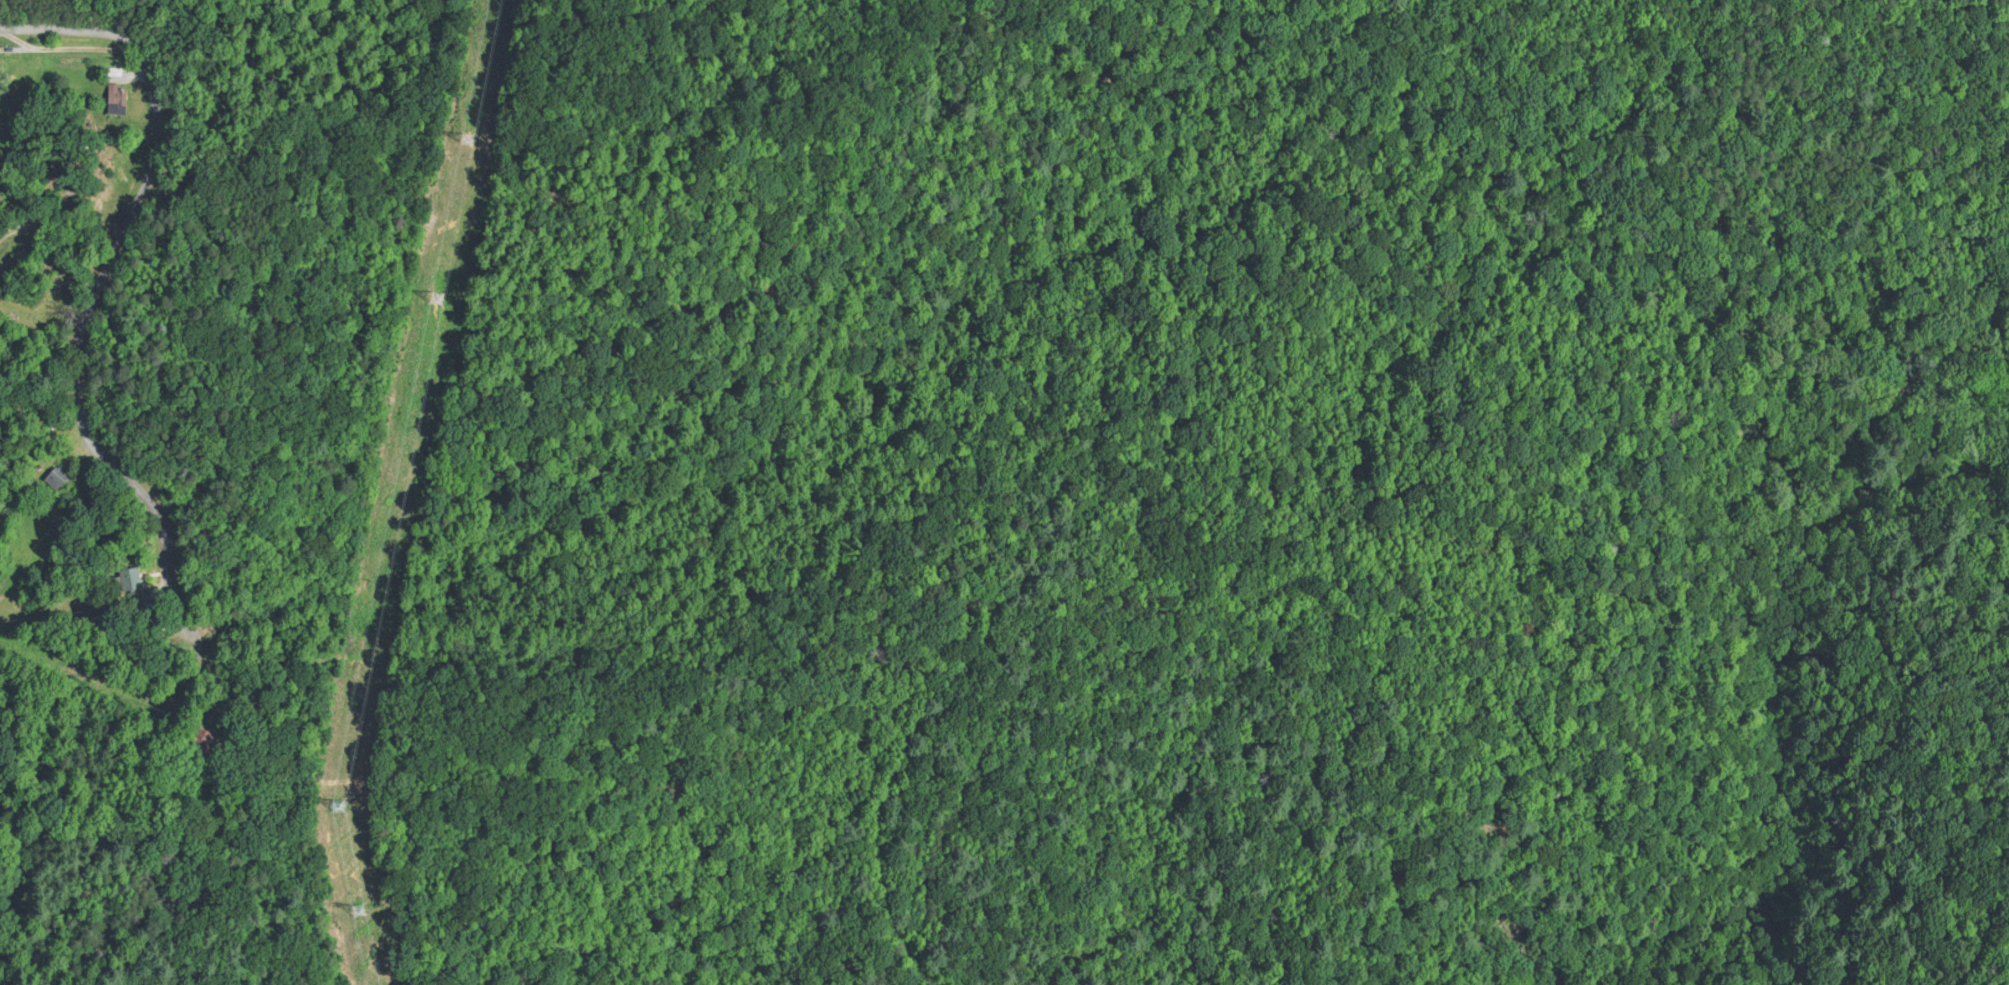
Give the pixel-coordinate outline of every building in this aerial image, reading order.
[(44,481),(61,497),(77,480),(59,465),(44,481)]
